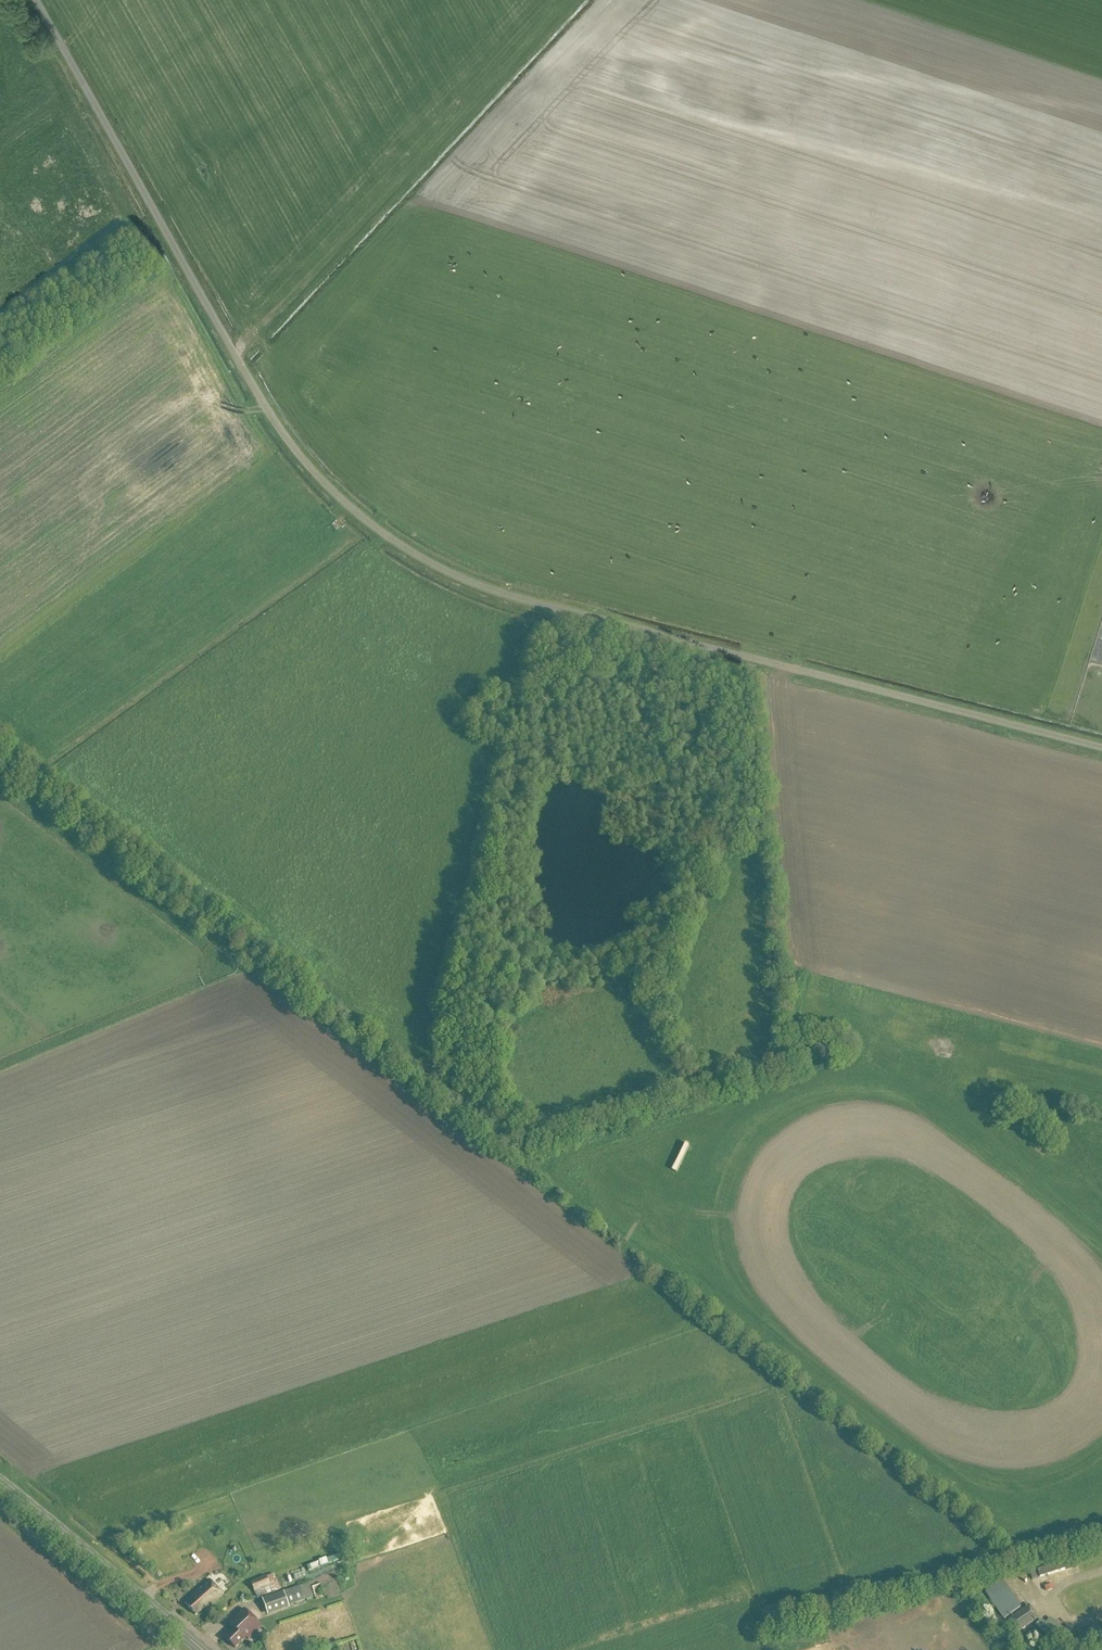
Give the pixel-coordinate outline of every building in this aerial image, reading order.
[(304,1567),(306,1572),(339,1561),(337,1556),(326,1560),(325,1559),(318,1562),(319,1562),(304,1567)] [(274,1575),(250,1583),(256,1600),(271,1594),(279,1592),(274,1575)] [(1005,1618),(1022,1606),(1003,1579),(986,1591),(1005,1618)] [(211,1605),(223,1595),(209,1580),(184,1603),(196,1616),(210,1603),(211,1605)] [(308,1584),(261,1600),(267,1617),(289,1610),(288,1607),(313,1598),(308,1584)] [(1021,1631),(1039,1618),(1030,1604),(1011,1617),(1021,1631)] [(249,1640),(262,1627),(245,1610),(230,1625),(235,1630),(226,1639),(236,1649),(247,1638),(249,1640)] [(1051,1616),(1046,1622),(1041,1618),(1035,1625),(1057,1644),(1068,1631),(1051,1616)] [(1085,1633),(1080,1626),(1067,1635),(1072,1642),(1085,1633)]
